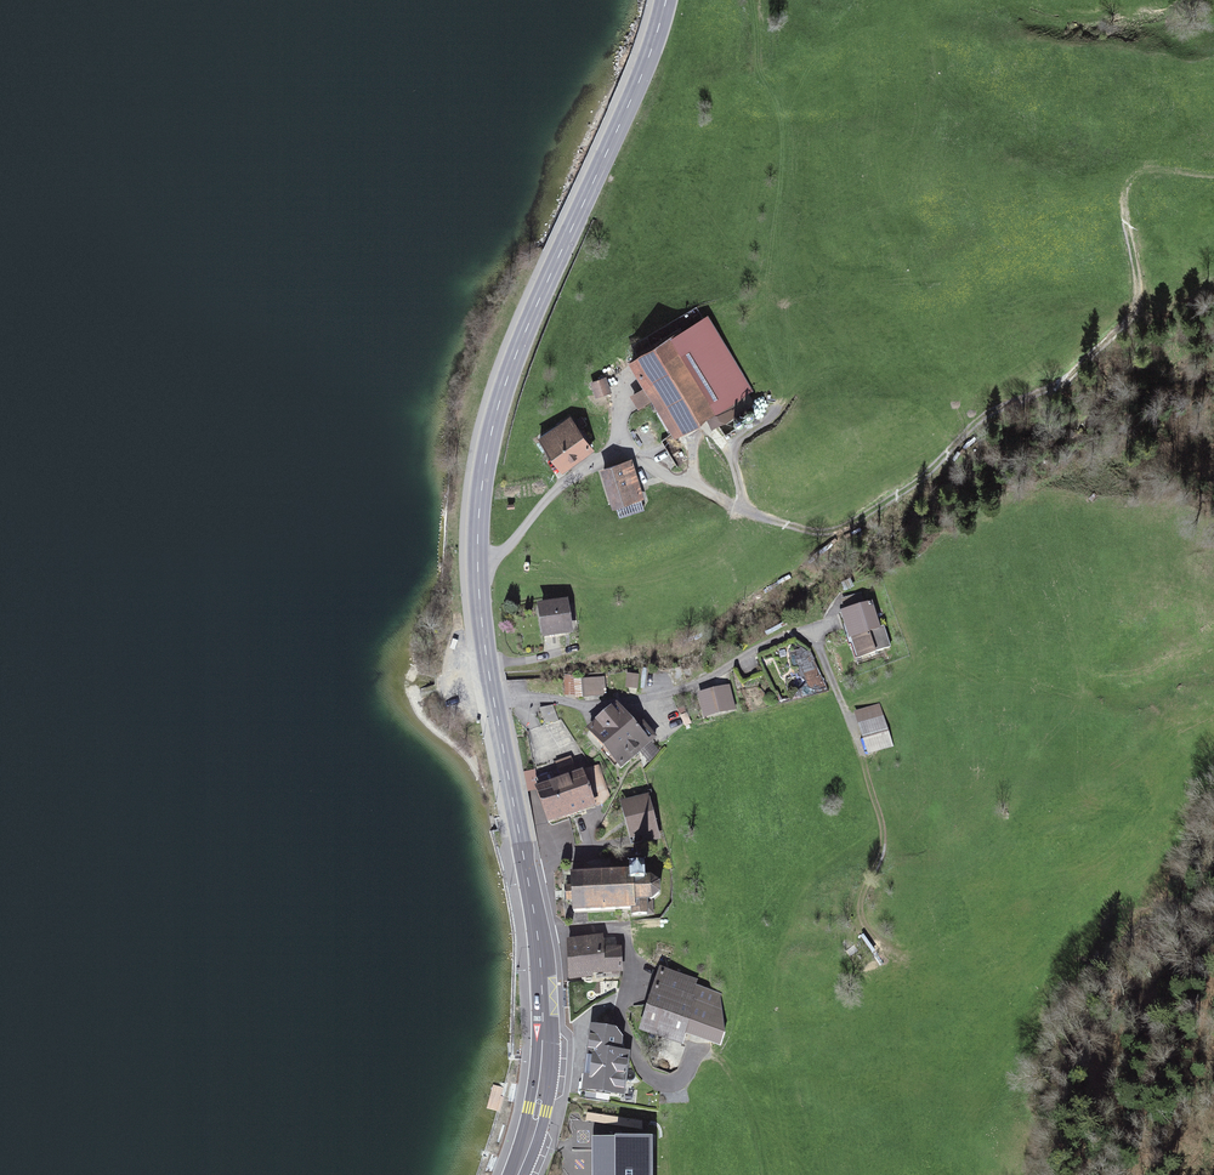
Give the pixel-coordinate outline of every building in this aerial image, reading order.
[(636,361),(674,427),(743,388),(705,322),(636,361)] [(608,378),(595,384),(602,398),(614,392),(608,378)] [(713,427),(733,420),(730,411),(710,417),(713,427)] [(572,420),(545,439),(564,466),(590,448),(572,420)] [(633,461),(605,468),(614,505),(641,499),(633,461)] [(867,592),(843,595),(845,606),(869,603),(867,592)] [(567,605),(541,608),(544,635),(569,632),(567,605)] [(872,605),(843,616),(859,660),(889,649),(872,605)] [(799,648),(797,663),(810,664),(811,649),(799,648)] [(639,672),(627,673),(628,687),(639,687),(639,672)] [(576,677),(565,677),(565,695),(576,695),(576,677)] [(597,680),(582,681),(583,695),(598,695),(597,680)] [(726,690),(702,698),(708,715),(732,708),(726,690)] [(545,722),(558,718),(555,702),(541,705),(545,722)] [(876,706),(859,711),(871,749),(888,743),(876,706)] [(637,732),(616,708),(590,731),(621,768),(656,738),(644,725),(637,732)] [(558,760),(561,768),(576,763),(572,754),(558,760)] [(598,771),(537,789),(547,823),(608,804),(598,771)] [(624,804),(638,855),(645,853),(643,843),(662,838),(651,797),(624,804)] [(632,873),(574,875),(575,911),(633,910),(633,914),(647,914),(647,901),(651,901),(660,895),(659,883),(650,878),(644,879),(644,868),(632,868),(632,873)] [(615,943),(569,947),(571,975),(617,971),(615,943)] [(696,978),(659,965),(636,1030),(684,1046),(688,1034),(720,1045),(725,1031),(722,995),(696,978)] [(618,1034),(594,1030),(586,1088),(622,1093),(627,1056),(615,1054),(618,1034)] [(593,1138),(593,1174),(653,1174),(653,1138),(593,1138)]
